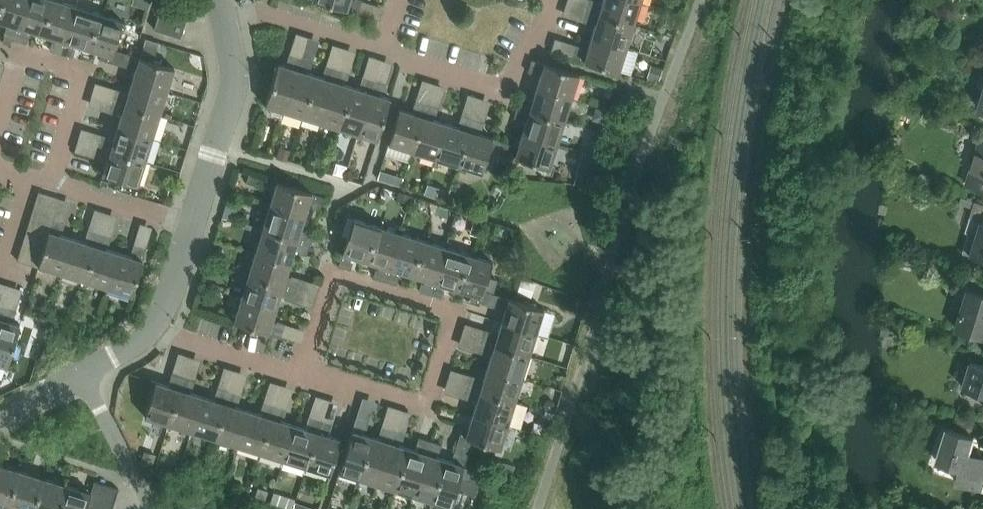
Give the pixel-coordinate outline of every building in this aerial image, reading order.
[(28,0),(6,0),(5,3),(0,1),(0,20),(11,23),(9,29),(7,28),(4,35),(16,39),(28,0)] [(44,15),(52,17),(57,0),(56,0),(28,0),(16,39),(27,42),(30,35),(27,34),(29,29),(39,32),(44,15)] [(62,53),(76,6),(57,0),(52,17),(44,15),(39,32),(57,38),(55,43),(53,42),(50,49),(62,53)] [(347,9),(360,13),(363,1),(361,0),(355,0),(354,0),(317,0),(347,9)] [(640,2),(635,0),(604,0),(602,4),(597,3),(598,1),(595,0),(590,0),(587,10),(633,24),(640,2)] [(181,37),(190,9),(163,1),(155,29),(181,37)] [(85,46),(90,29),(98,32),(103,15),(76,6),(62,53),(73,57),(75,49),(73,48),(74,43),(85,46)] [(626,48),(633,24),(587,10),(583,21),(591,24),(591,22),(596,24),(592,37),(626,48)] [(114,49),(123,21),(122,20),(103,15),(98,32),(90,29),(85,46),(103,52),(101,57),(100,58),(124,65),(128,53),(114,49)] [(619,70),(626,48),(592,37),(588,50),(583,49),(583,47),(576,44),(572,56),(584,60),(584,61),(619,71),(619,70)] [(167,92),(174,69),(175,68),(140,57),(128,53),(124,65),(131,68),(132,66),(137,67),(133,81),(167,92)] [(285,111),(302,56),(290,53),(288,60),(291,61),(289,67),(280,64),(280,63),(278,63),(265,105),(266,105),(285,111)] [(302,116),(316,75),(306,72),(308,67),(311,68),(313,60),(302,56),(285,111),(302,116)] [(571,98),(578,75),(579,75),(579,74),(544,63),(544,64),(532,60),(528,72),(536,74),(536,72),(541,74),(537,87),(571,98)] [(321,122),(338,68),(327,64),(324,72),(327,73),(325,78),(316,75),(302,116),(321,122)] [(340,128),(352,86),(343,84),(345,78),(347,79),(350,72),(338,68),(321,122),(340,128)] [(358,133),(375,79),(363,76),(361,83),(364,84),(362,89),(352,86),(340,128),(358,133)] [(377,140),(390,98),(389,98),(380,95),(381,90),(384,91),(386,83),(375,79),(358,133),(376,139),(377,140)] [(160,114),(167,92),(133,81),(128,94),(124,92),(124,91),(117,88),(113,100),(160,114)] [(564,120),(571,98),(537,87),(533,100),(528,99),(529,97),(521,94),(517,106),(564,120)] [(153,137),(160,114),(113,100),(109,111),(117,114),(118,112),(123,113),(119,127),(153,137)] [(413,150),(427,104),(416,100),(414,107),(415,108),(414,113),(401,109),(400,108),(389,143),(390,143),(413,150)] [(436,158),(446,123),(433,119),(434,114),(436,115),(439,107),(427,104),(413,150),(436,158)] [(557,144),(564,120),(517,106),(514,117),(521,120),(522,118),(527,120),(523,133),(557,144)] [(458,165),(473,118),(462,114),(459,122),(461,122),(459,128),(446,123),(436,158),(458,165)] [(490,148),(493,138),(492,137),(492,138),(479,134),(480,128),(482,129),(485,121),(473,118),(458,165),(481,172),(482,173),(487,157),(490,148)] [(146,160),(153,137),(119,127),(114,140),(109,138),(110,136),(102,134),(99,146),(146,160)] [(550,166),(557,144),(523,133),(519,146),(493,138),(490,148),(550,168),(550,166)] [(980,141),(967,183),(982,188),(982,141),(980,141)] [(138,183),(146,160),(99,146),(95,157),(103,159),(103,158),(109,159),(104,172),(103,174),(138,184),(139,183),(138,183)] [(321,208),(324,197),(312,193),(277,182),(277,183),(270,206),(304,216),(309,203),(314,205),(313,207),(321,209),(321,208)] [(56,209),(60,198),(39,191),(35,203),(56,209)] [(976,201),(970,216),(982,220),(977,235),(969,233),(964,251),(982,257),(982,203),(976,201)] [(52,221),(53,218),(56,209),(35,203),(32,214),(52,221)] [(300,230),(304,216),(270,206),(263,229),(310,243),(314,232),(306,230),(305,231),(300,230)] [(49,232),(52,221),(32,214),(28,226),(49,232)] [(62,273),(73,238),(60,234),(61,229),(63,230),(66,222),(53,218),(52,221),(49,232),(45,244),(41,255),(38,265),(40,266),(62,273)] [(361,258),(366,241),(374,244),(379,227),(354,219),(353,218),(342,253),(339,265),(351,269),(353,262),(350,261),(352,256),(361,258)] [(45,244),(49,232),(28,226),(25,237),(45,244)] [(385,280),(399,233),(379,227),(374,244),(366,241),(361,258),(380,264),(379,270),(376,269),(373,276),(385,280)] [(85,280),(100,233),(88,229),(86,237),(88,237),(86,243),(73,238),(62,273),(85,280)] [(290,262),(294,249),(299,250),(299,252),(307,254),(310,243),(263,229),(256,252),(290,262)] [(108,287),(119,253),(106,249),(107,244),(109,244),(111,236),(100,233),(85,280),(108,287)] [(408,273),(413,256),(421,258),(426,241),(399,233),(385,280),(396,283),(399,276),(396,275),(398,270),(408,273)] [(41,255),(45,244),(25,237),(21,249),(41,255)] [(431,294),(445,247),(426,241),(421,258),(413,256),(408,273),(426,279),(424,284),(422,283),(419,291),(431,294)] [(132,295),(143,260),(142,260),(146,247),(134,243),(132,251),(134,251),(132,257),(119,253),(108,287),(131,294),(132,295)] [(454,287),(459,270),(467,272),(472,255),(445,247),(431,294),(442,298),(445,290),(442,289),(444,284),(454,287)] [(38,266),(38,265),(41,255),(21,249),(18,260),(38,266)] [(286,275),(290,262),(256,252),(249,274),(296,289),(299,278),(292,275),(291,277),(286,275)] [(483,290),(492,261),(491,261),(472,255),(467,272),(459,270),(454,287),(472,293),(470,298),(470,299),(493,306),(497,294),(483,290)] [(965,272),(960,287),(969,290),(958,327),(982,335),(982,277),(965,272)] [(292,300),(296,289),(249,274),(242,298),(276,308),(280,295),(285,296),(285,298),(292,300)] [(536,332),(543,310),(544,309),(509,298),(497,294),(493,306),(500,308),(501,307),(506,308),(502,322),(536,332)] [(272,322),(276,308),(242,298),(235,320),(234,321),(269,332),(281,336),(285,323),(277,321),(277,323),(272,322)] [(21,324),(19,324),(10,321),(12,316),(14,317),(17,309),(5,306),(0,322),(0,363),(6,365),(6,366),(7,366),(21,324)] [(529,356),(536,332),(502,322),(498,335),(493,333),(493,332),(486,329),(482,341),(529,356)] [(522,378),(529,356),(482,341),(478,352),(486,354),(487,352),(492,354),(488,367),(522,378)] [(972,361),(964,385),(982,391),(982,365),(972,361)] [(515,401),(522,378),(488,367),(484,381),(478,379),(479,377),(471,375),(468,386),(515,401)] [(169,423),(184,376),(172,373),(170,381),(172,381),(170,386),(157,382),(156,381),(145,416),(146,416),(169,423)] [(192,430),(202,396),(189,392),(191,387),(193,388),(195,380),(184,376),(169,423),(192,430)] [(507,424),(515,401),(468,386),(464,398),(472,400),(472,398),(478,400),(473,413),(507,424)] [(215,438),(229,391),(218,387),(215,395),(217,395),(216,400),(202,396),(192,430),(215,438)] [(237,445),(248,411),(235,406),(237,401),(238,402),(241,394),(229,391),(215,438),(237,445)] [(261,452),(275,405),(263,401),(261,409),(263,410),(261,415),(248,411),(237,445),(261,452)] [(283,459),(294,425),(281,421),(282,415),(284,416),(287,408),(275,405),(261,452),(283,459)] [(500,447),(507,424),(473,413),(469,427),(464,425),(463,424),(455,449),(467,452),(471,439),(500,448),(501,447),(500,447)] [(306,466),(321,419),(309,416),(307,423),(309,424),(307,429),(294,425),(283,459),(306,466)] [(359,477),(371,436),(362,434),(364,428),(366,429),(369,421),(357,418),(353,430),(352,430),(339,472),(340,472),(359,477)] [(330,474),(341,439),(340,439),(327,435),(328,430),(330,430),(332,423),(321,419),(306,466),(329,473),(330,474)] [(377,483),(394,429),(382,426),(380,433),(382,434),(381,439),(371,436),(359,477),(377,483)] [(970,454),(976,437),(948,428),(938,461),(961,468),(957,481),(982,489),(982,458),(970,454)] [(395,489),(408,448),(399,445),(400,440),(403,441),(405,433),(394,429),(377,483),(395,489)] [(413,494),(430,441),(419,437),(417,445),(419,446),(417,451),(408,448),(395,489),(413,494)] [(432,500),(445,459),(435,456),(437,451),(439,452),(442,444),(430,441),(413,494),(432,500)] [(451,506),(464,465),(467,452),(455,449),(453,456),(456,457),(454,462),(445,459),(432,500),(450,506),(451,506)] [(19,470),(0,464),(0,505),(5,506),(4,508),(6,508),(19,470)] [(42,477),(19,470),(6,508),(8,508),(8,507),(15,508),(33,508),(42,477)] [(66,485),(42,477),(33,508),(59,508),(66,485)] [(115,500),(119,489),(94,481),(91,492),(91,493),(115,500)] [(87,505),(91,493),(91,492),(66,485),(59,508),(86,508),(87,505)] [(115,500),(91,493),(87,505),(101,508),(112,508),(115,500)]
